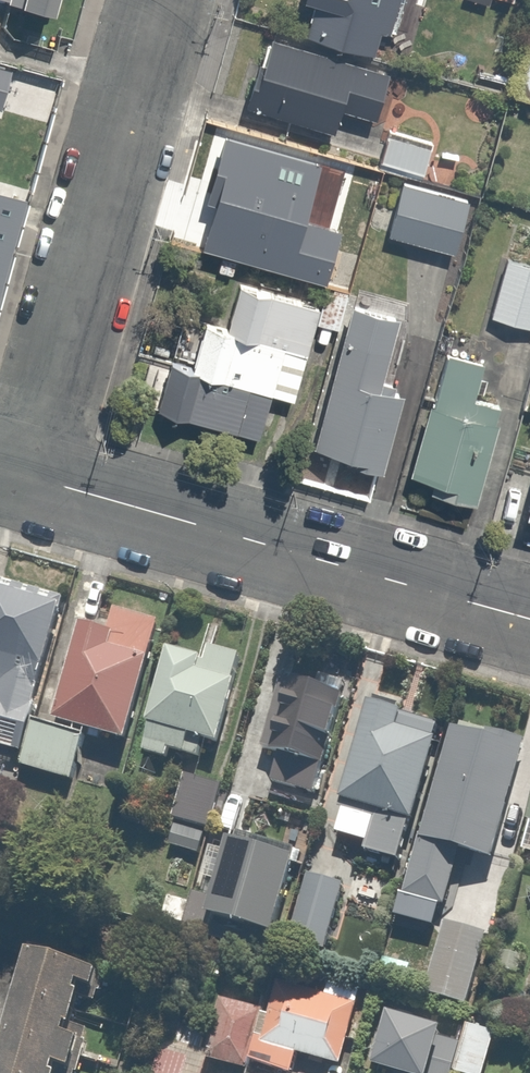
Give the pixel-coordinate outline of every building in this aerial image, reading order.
[(48,0),(0,0),(0,3),(44,14),(48,0)] [(315,1),(305,35),(387,57),(403,0),(311,0),(315,1)] [(269,34),(249,105),(335,129),(341,108),(376,117),(390,68),(269,34)] [(430,142),(384,132),(378,161),(424,171),(430,142)] [(267,258),(296,165),(241,147),(212,241),(267,258)] [(315,151),(309,176),(374,192),(380,167),(315,151)] [(471,199),(400,182),(387,234),(458,251),(471,199)] [(502,256),(487,315),(529,326),(529,263),(502,256)] [(298,399),(317,323),(336,327),(345,291),(326,287),(322,303),(238,283),(228,324),(209,319),(197,367),(164,359),(151,411),(262,438),(273,393),(298,399)] [(396,313),(349,301),(312,448),(381,465),(400,390),(378,385),(396,313)] [(451,345),(436,400),(426,397),(406,471),(416,474),(413,485),(474,501),(501,400),(477,394),(488,355),(451,345)] [(23,750),(58,596),(0,582),(0,745),(23,750)] [(81,625),(60,710),(57,723),(36,718),(21,770),(75,785),(90,731),(131,741),(162,614),(119,604),(112,632),(81,625)] [(205,657),(170,648),(150,729),(144,754),(169,760),(171,751),(199,758),(203,742),(220,746),(242,659),(207,650),(205,657)] [(270,668),(249,750),(279,757),(272,785),(317,796),(344,687),(270,668)] [(361,709),(336,811),(373,821),(365,857),(404,866),(438,728),(361,709)] [(454,727),(405,894),(445,906),(461,854),(501,866),(529,768),(529,749),(454,727)] [(224,785),(185,773),(173,816),(211,827),(224,785)] [(295,857),(225,839),(205,917),(275,935),(295,857)] [(345,885),(309,875),(289,942),(326,953),(345,885)] [(489,932),(446,921),(426,996),(469,1008),(489,932)] [(82,967),(85,958),(32,944),(0,1065),(0,1072),(73,1072),(76,1061),(87,1064),(93,1039),(75,1034),(79,1020),(91,1023),(104,972),(82,967)] [(211,1058),(261,1072),(292,1072),(297,1055),(343,1068),(367,987),(331,976),(326,992),(280,979),(272,1008),(223,994),(210,1036),(204,1056),(211,1058)] [(467,1022),(454,1072),(490,1072),(501,1030),(467,1022)] [(210,1036),(168,1024),(153,1072),(206,1072),(211,1058),(204,1056),(210,1036)]
